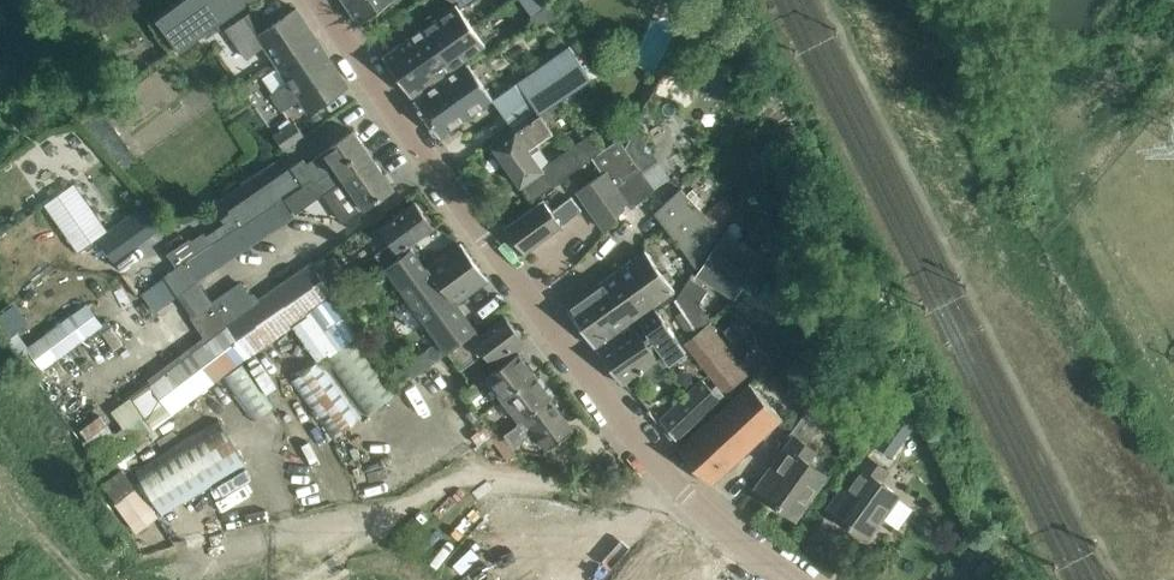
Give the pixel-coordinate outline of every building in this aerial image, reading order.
[(156,18),(180,50),(253,0),(181,0),(156,18)] [(359,22),(391,0),(344,0),(359,22)] [(532,15),(529,17),(535,24),(539,30),(559,16),(555,11),(550,3),(532,15)] [(484,45),(459,10),(455,4),(435,19),(431,14),(420,22),(423,27),(422,28),(437,48),(451,38),(461,53),(466,50),(469,55),(484,45)] [(254,9),(226,27),(246,56),(263,44),(276,63),(289,81),(273,92),(271,93),(282,110),(299,98),(308,111),(348,85),(316,37),(296,7),(266,28),(254,9)] [(382,56),(411,96),(469,55),(466,50),(461,53),(451,38),(437,48),(422,28),(382,56)] [(570,43),(492,98),(515,130),(493,146),(531,201),(593,156),(602,150),(601,148),(589,132),(548,160),(541,165),(532,153),(528,147),(552,131),(543,118),(560,107),(555,100),(592,74),(570,43)] [(467,62),(414,100),(439,136),(470,114),(492,98),(471,67),(467,62)] [(294,120),(291,122),(273,134),(282,148),(303,135),(294,120)] [(227,221),(206,237),(211,245),(238,228),(272,206),(284,197),(313,178),(318,175),(321,179),(337,168),(340,166),(352,157),(359,166),(361,168),(364,166),(374,159),(354,130),(307,164),(303,159),(229,211),(230,213),(224,218),(227,221)] [(603,171),(579,189),(590,204),(606,227),(625,197),(615,184),(640,166),(626,147),(625,146),(618,136),(601,148),(602,150),(593,156),(603,171)] [(318,175),(313,178),(316,182),(316,181),(324,193),(323,194),(324,195),(343,222),(344,222),(364,207),(393,187),(393,186),(374,159),(364,166),(361,168),(359,166),(352,157),(340,166),(337,168),(321,179),(318,175)] [(640,166),(615,184),(625,197),(630,204),(654,186),(641,168),(640,166)] [(284,197),(297,215),(324,195),(323,194),(324,193),(316,181),(316,182),(313,178),(284,197)] [(72,180),(42,201),(77,250),(94,238),(106,229),(72,180)] [(695,263),(720,229),(679,187),(654,212),(695,263)] [(543,199),(505,227),(524,253),(525,252),(575,215),(582,210),(571,196),(552,210),(543,199)] [(297,215),(293,210),(284,197),(272,206),(280,219),(288,221),(297,215)] [(106,229),(94,238),(114,266),(166,229),(146,201),(106,229)] [(382,264),(433,226),(415,201),(380,227),(390,242),(374,254),(382,264)] [(250,246),(251,247),(288,221),(280,219),(272,206),(238,228),(250,246)] [(211,245),(207,248),(215,259),(226,261),(250,246),(238,228),(211,245)] [(734,297),(761,254),(725,232),(698,274),(734,297)] [(189,240),(167,255),(177,268),(185,262),(201,252),(194,239),(190,242),(189,240)] [(411,248),(386,267),(403,289),(439,339),(404,365),(413,377),(440,357),(448,351),(462,341),(476,330),(456,303),(487,279),(460,243),(425,268),(411,248)] [(201,252),(185,262),(197,280),(213,269),(215,259),(207,248),(201,252)] [(645,249),(605,278),(634,318),(674,289),(645,249)] [(334,257),(318,269),(335,294),(352,282),(334,257)] [(177,268),(166,277),(179,295),(198,282),(198,281),(185,262),(177,268)] [(241,280),(211,301),(213,303),(250,356),(336,295),(335,294),(318,269),(317,269),(313,264),(260,301),(254,293),(249,292),(241,280)] [(177,297),(179,295),(166,277),(142,295),(155,313),(177,297)] [(698,332),(708,322),(710,320),(699,301),(707,288),(689,277),(675,299),(698,332)] [(634,318),(605,278),(566,306),(595,347),(634,318)] [(177,297),(191,318),(213,303),(211,301),(198,282),(179,295),(177,297)] [(738,308),(750,316),(761,300),(748,292),(738,308)] [(150,382),(130,396),(154,427),(197,395),(223,375),(244,360),(250,356),(213,303),(191,318),(205,335),(148,378),(150,382)] [(7,341),(30,325),(16,305),(0,316),(0,331),(7,341)] [(42,339),(29,348),(44,367),(56,358),(95,329),(102,324),(87,305),(42,339)] [(655,308),(597,350),(622,384),(639,371),(640,372),(643,370),(642,369),(658,358),(656,355),(661,352),(668,363),(685,350),(655,308)] [(462,341),(448,351),(461,368),(483,352),(491,363),(523,340),(506,317),(481,335),(476,330),(462,341)] [(683,343),(716,384),(723,394),(748,374),(708,322),(698,332),(683,343)] [(110,328),(102,334),(114,351),(122,345),(110,328)] [(397,391),(356,335),(326,356),(368,412),(397,391)] [(503,399),(535,375),(533,372),(534,369),(529,363),(526,363),(518,353),(486,377),(503,399)] [(363,416),(322,360),(293,381),(334,437),(363,416)] [(245,364),(225,378),(226,380),(233,389),(255,419),(274,405),(246,365),(245,364)] [(535,375),(503,399),(520,421),(549,399),(552,397),(544,386),(544,383),(540,377),(536,377),(535,375)] [(470,383),(463,388),(470,398),(481,390),(475,380),(470,383)] [(701,381),(659,420),(676,440),(724,395),(723,394),(716,384),(709,390),(701,381)] [(749,382),(677,449),(710,484),(782,417),(749,382)] [(549,399),(520,421),(507,431),(517,445),(531,435),(528,432),(534,427),(549,447),(561,438),(564,439),(570,434),(570,431),(573,429),(549,399)] [(810,404),(800,417),(817,429),(826,415),(810,404)] [(106,412),(80,428),(91,446),(117,430),(106,412)] [(896,416),(875,445),(891,457),(913,428),(896,416)] [(137,471),(165,515),(247,464),(219,420),(137,471)] [(487,425),(472,436),(478,443),(493,432),(487,425)] [(794,435),(770,468),(755,488),(796,517),(826,474),(808,461),(815,450),(794,435)] [(866,454),(842,488),(827,508),(867,537),(899,494),(880,480),(888,470),(866,454)] [(121,468),(100,483),(129,523),(149,508),(121,468)] [(740,569),(670,523),(651,553),(692,579),(748,579),(740,569)] [(975,535),(968,544),(979,552),(986,543),(975,535)] [(988,579),(990,579),(999,569),(984,559),(975,571),(988,579)]
